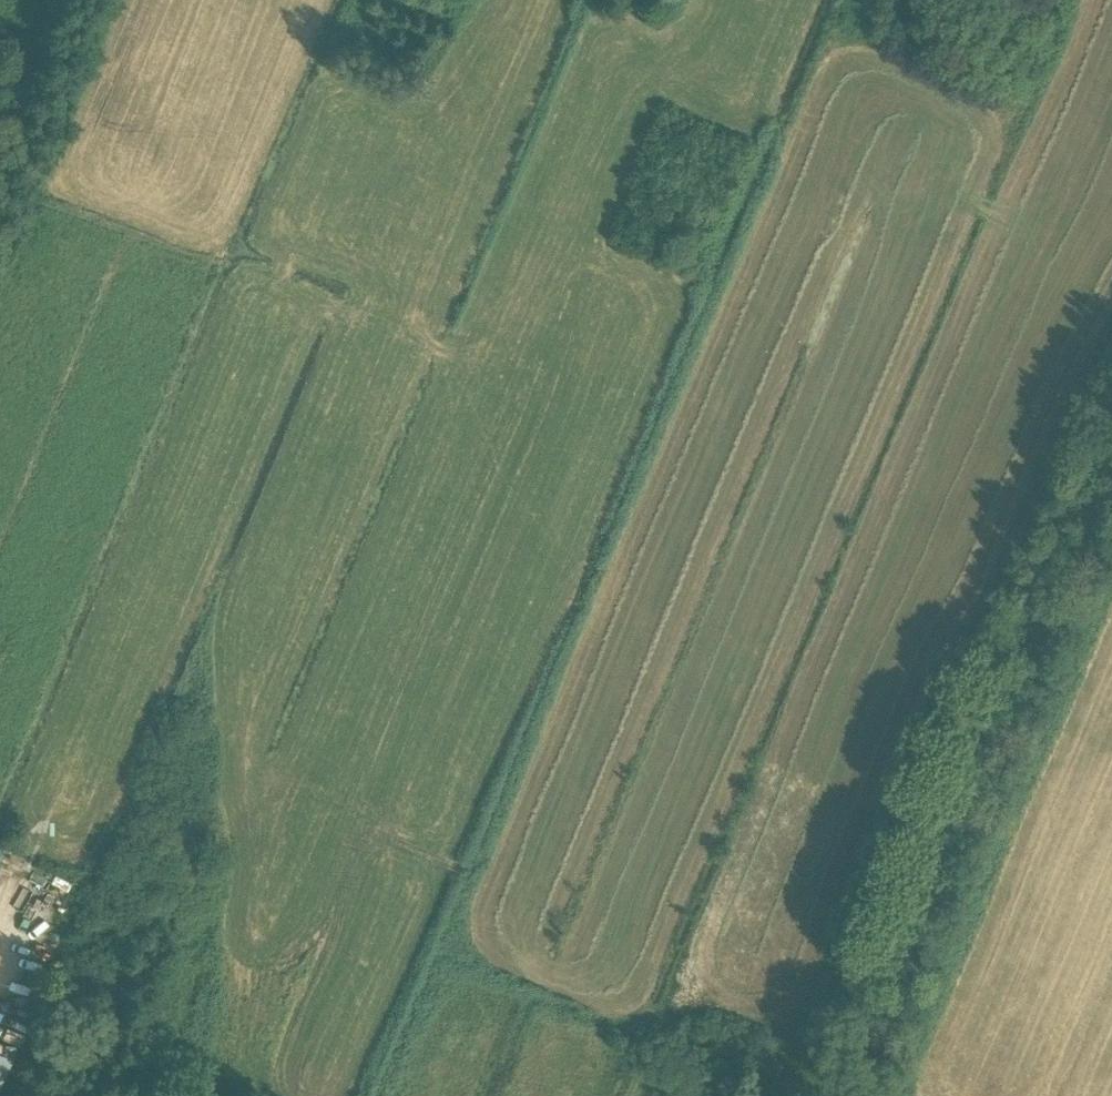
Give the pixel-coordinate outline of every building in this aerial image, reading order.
[(9,874),(6,898),(30,901),(33,876),(9,874)]
